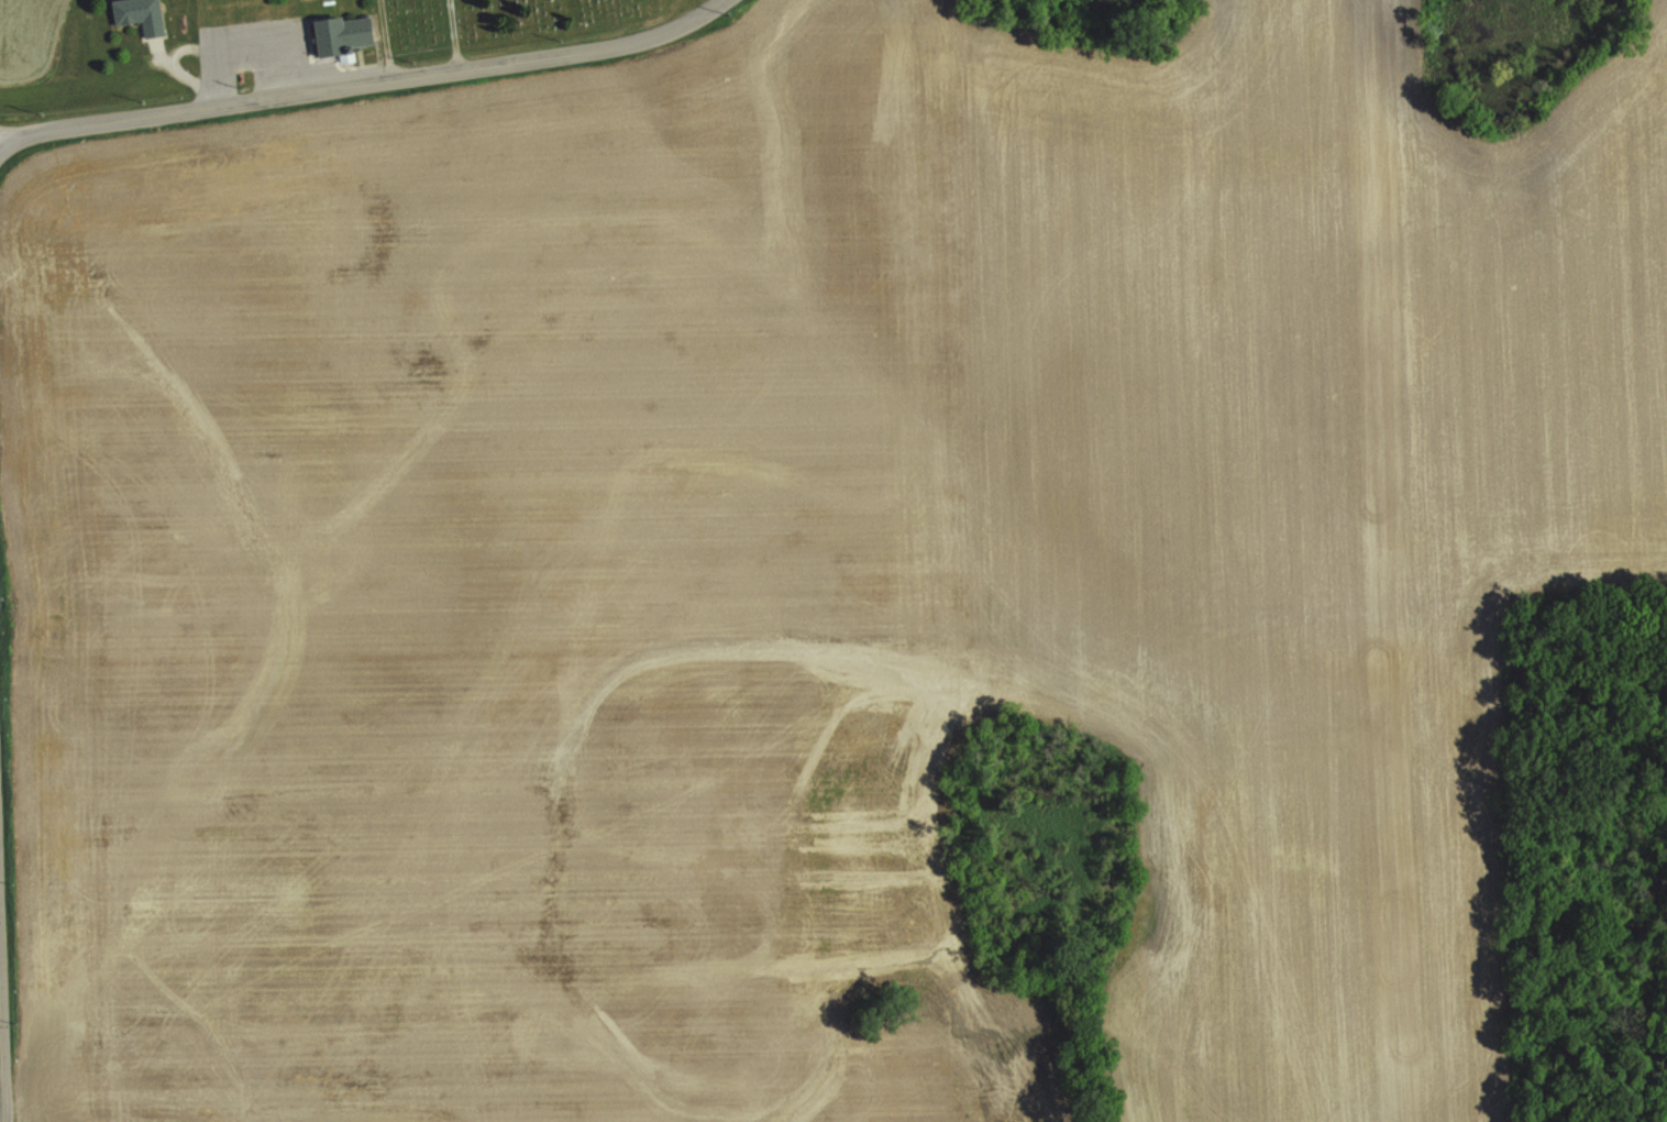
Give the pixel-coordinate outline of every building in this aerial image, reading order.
[(116,26),(143,23),(145,39),(165,36),(161,0),(117,0),(113,1),(116,26)] [(315,22),(320,60),(340,57),(341,63),(357,60),(355,48),(377,45),(372,14),(315,22)]
